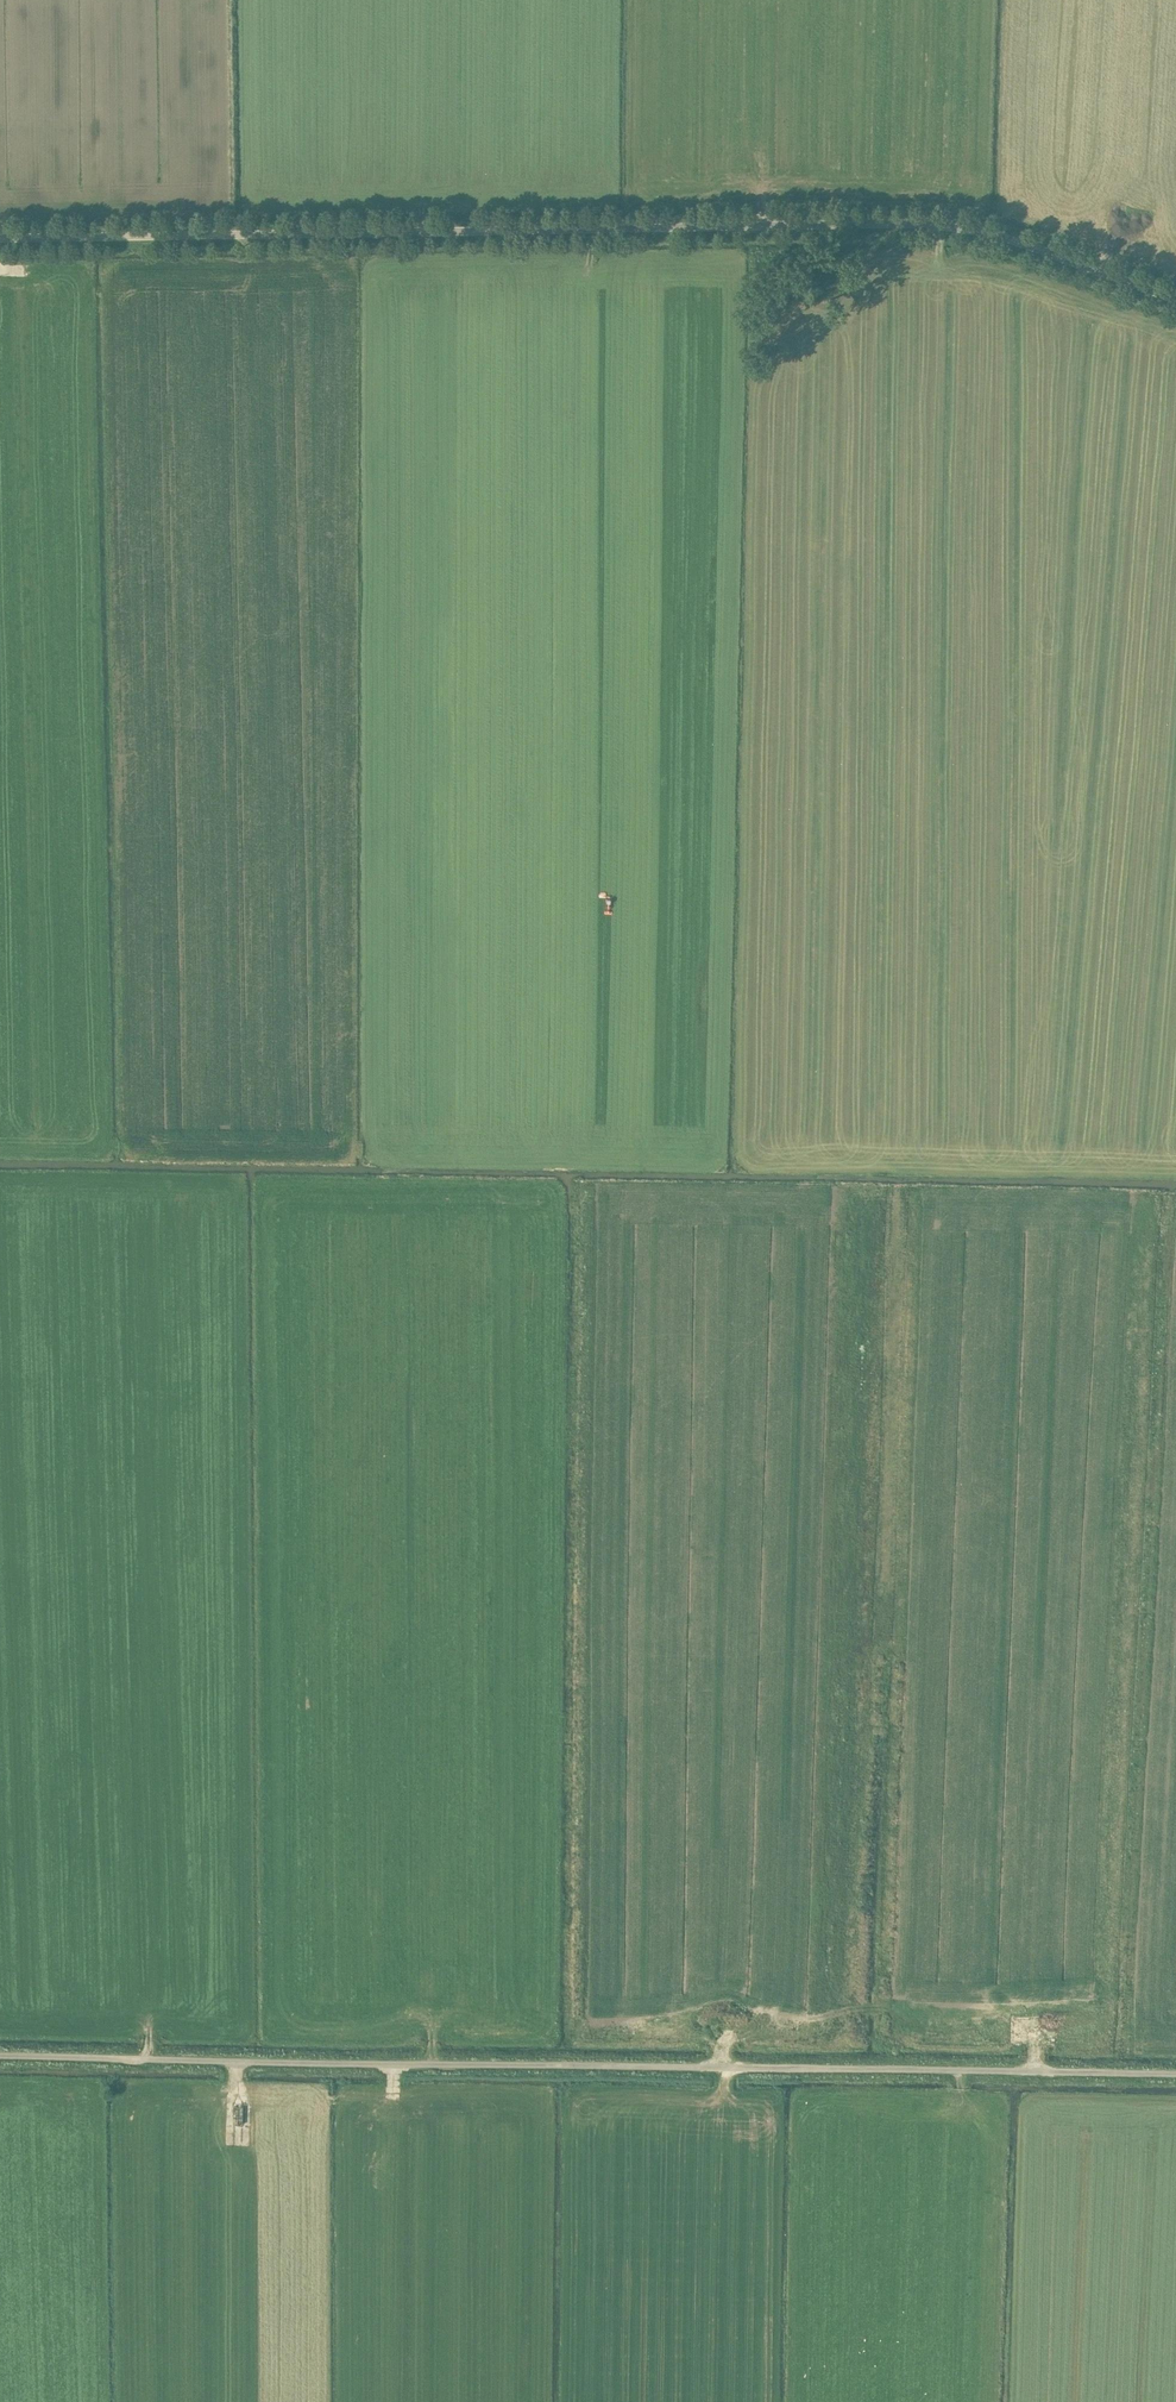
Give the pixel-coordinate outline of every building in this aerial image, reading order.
[(233,2123),(244,2124),(244,2106),(233,2106),(233,2123)]
